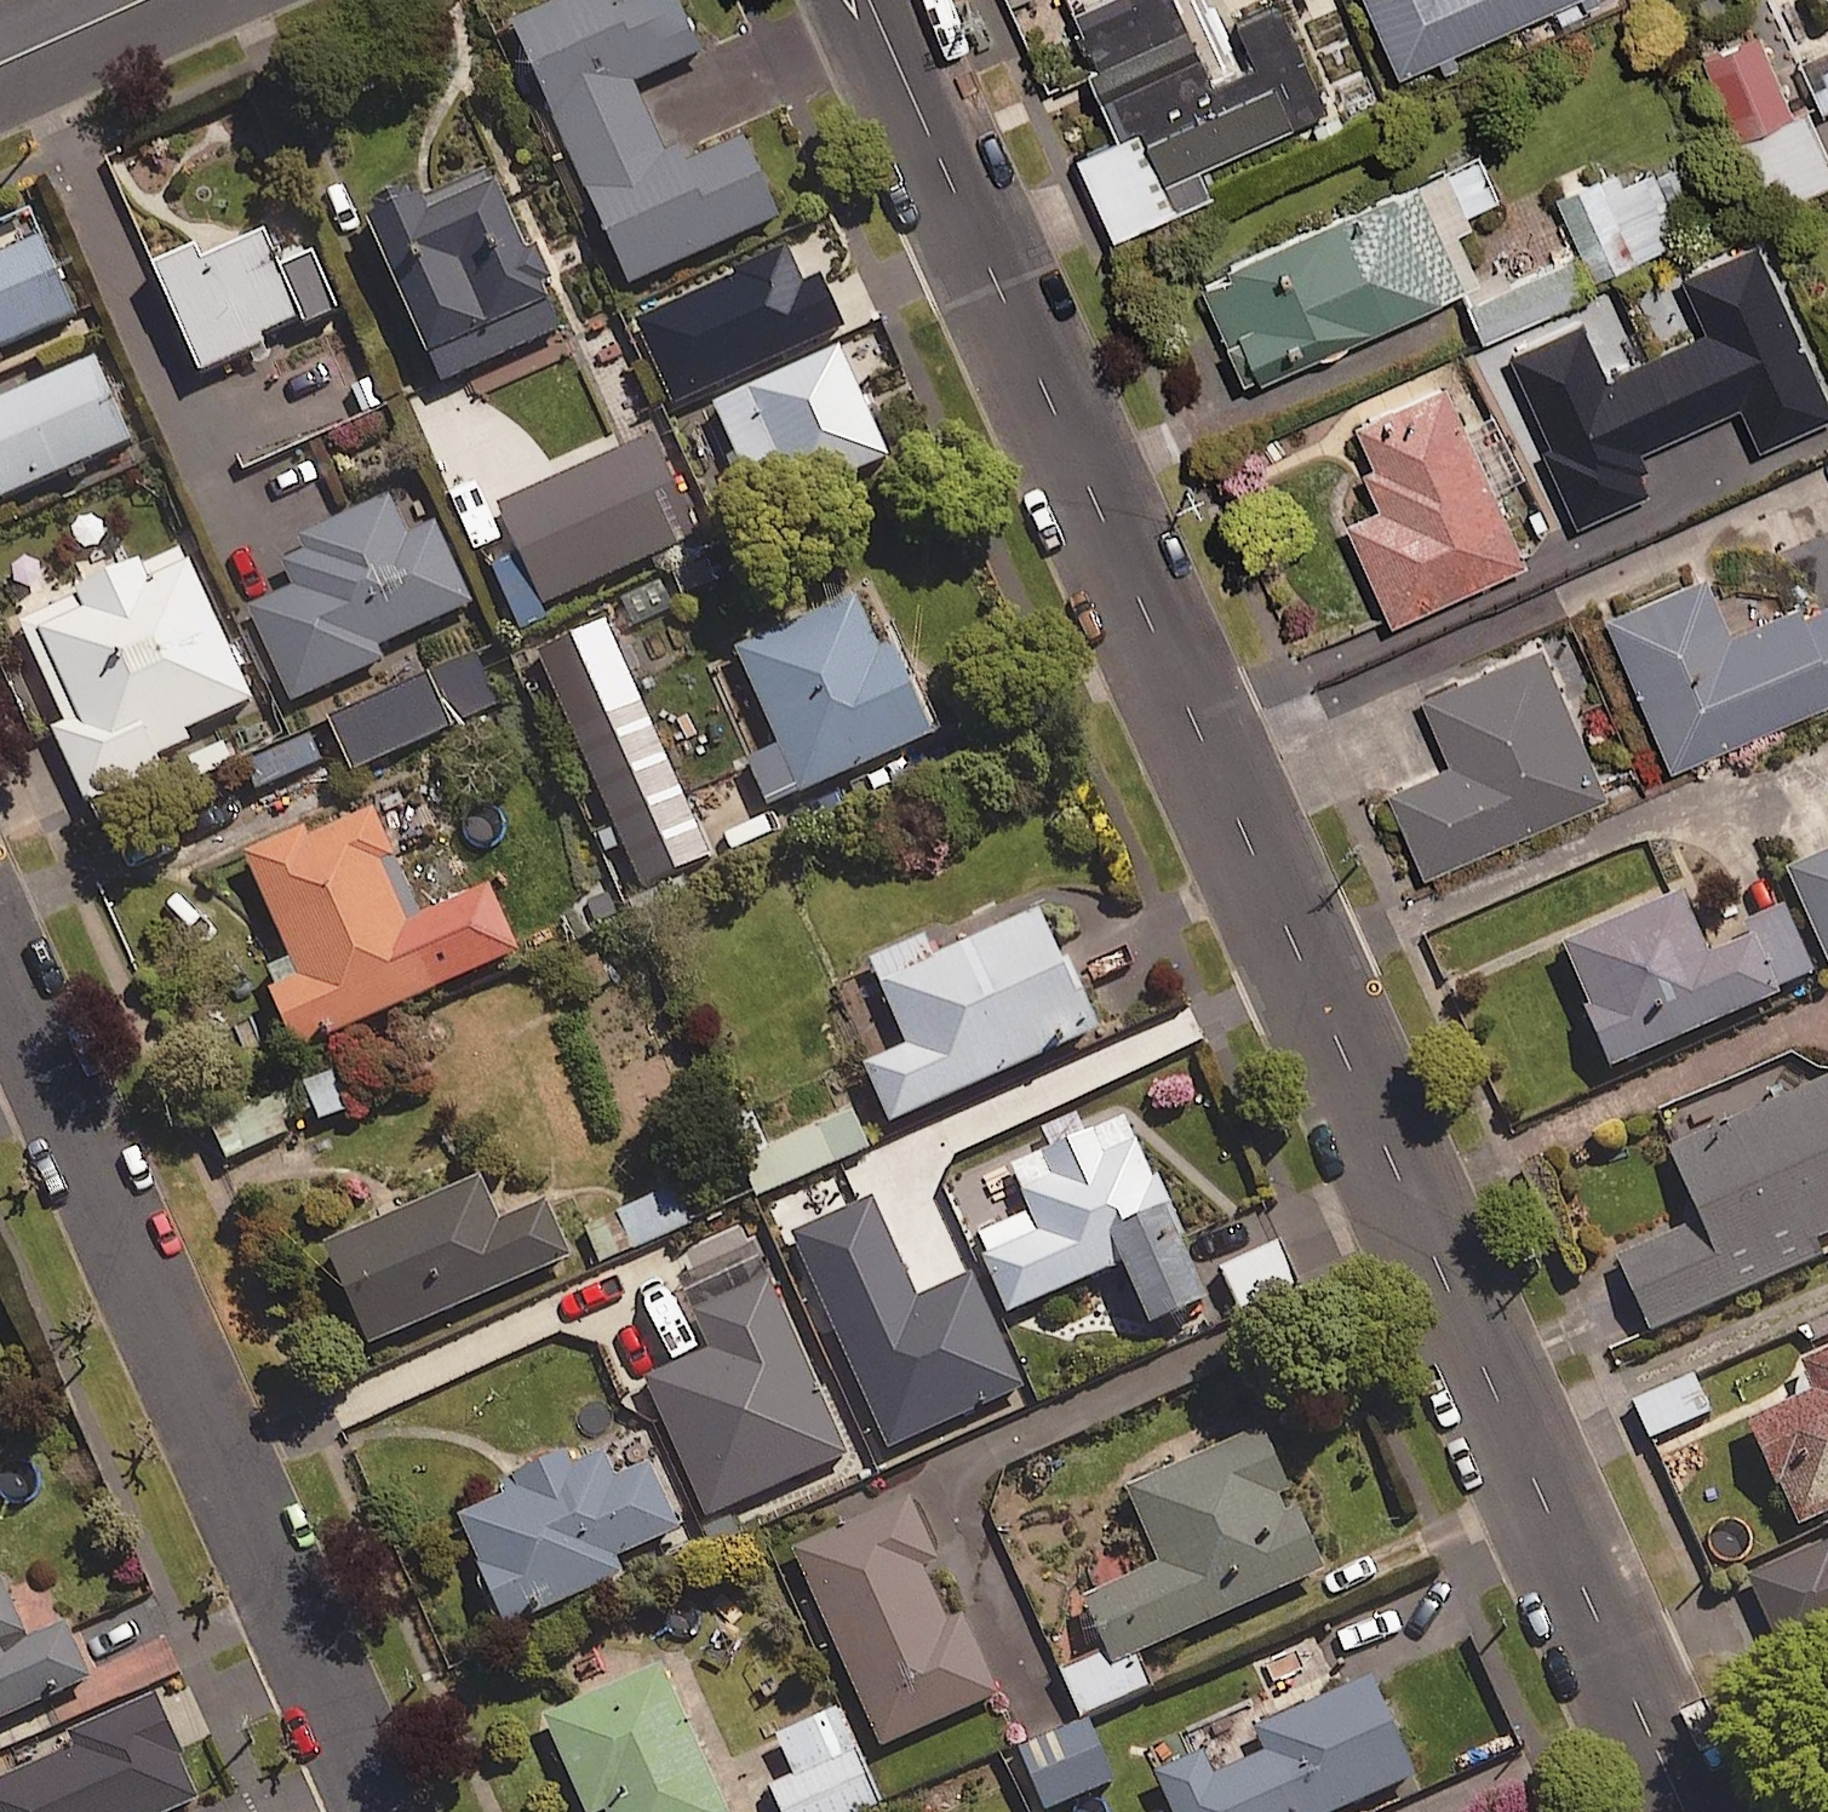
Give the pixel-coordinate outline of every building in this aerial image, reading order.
[(632,80),(703,49),(681,0),(598,0),(515,37),(550,116),(589,204),(625,284),(778,216),(743,137),(671,168),(632,80)] [(1276,0),(1269,0),(1091,79),(1136,181),(1321,100),(1276,0)] [(1394,67),(1546,0),(1364,0),(1394,67)] [(1757,22),(1794,50),(1815,21),(1787,0),(1773,0),(1757,22)] [(1789,107),(1751,26),(1697,51),(1734,132),(1789,107)] [(1805,105),(1737,135),(1766,199),(1827,172),(1827,158),(1805,105)] [(1493,192),(1476,151),(1444,165),(1461,205),(1493,192)] [(1579,244),(1591,272),(1683,232),(1650,154),(1557,194),(1566,213),(1579,244)] [(545,299),(491,179),(424,208),(416,191),(364,215),(371,232),(424,352),(545,299)] [(1433,293),(1384,183),(1220,255),(1269,365),(1433,293)] [(1570,248),(1579,244),(1566,213),(1530,229),(1542,258),(1463,293),(1479,332),(1586,285),(1570,248)] [(259,230),(198,257),(192,243),(148,262),(155,277),(192,361),(297,315),(259,230)] [(0,251),(0,344),(73,312),(39,234),(0,251)] [(1644,486),(1634,464),(1641,461),(1633,444),(1736,398),(1754,440),(1827,407),(1751,235),(1678,267),(1703,324),(1600,369),(1575,313),(1506,343),(1547,436),(1539,440),(1573,517),(1644,486)] [(733,330),(712,286),(645,317),(666,361),(733,330)] [(837,344),(744,385),(793,498),(887,457),(837,344)] [(93,355),(0,396),(0,495),(129,438),(93,355)] [(1475,453),(1460,418),(1441,375),(1351,414),(1370,457),(1359,462),(1375,497),(1339,513),(1384,614),(1520,555),(1475,453)] [(695,535),(649,432),(496,499),(542,603),(695,535)] [(385,658),(379,643),(469,603),(433,521),(405,533),(387,493),(298,532),(305,548),(279,559),(291,586),(246,606),(288,700),(385,658)] [(37,625),(76,714),(49,726),(82,802),(160,767),(149,742),(248,698),(187,560),(37,625)] [(1726,627),(1699,566),(1600,610),(1668,764),(1768,721),(1827,694),(1827,596),(1799,609),(1794,597),(1726,627)] [(890,640),(877,645),(854,592),(733,645),(797,791),(918,737),(930,732),(890,640)] [(1421,871),(1484,844),(1603,791),(1534,637),(1416,689),(1445,757),(1383,784),(1421,871)] [(492,709),(470,656),(328,714),(350,768),(492,709)] [(708,854),(642,698),(570,729),(635,884),(708,854)] [(360,811),(306,835),(301,825),(241,851),(245,862),(295,975),(264,989),(291,1050),(322,1036),(437,985),(383,862),(394,857),(371,806),(360,811)] [(1784,867),(1827,963),(1827,847),(1784,867)] [(1752,934),(1707,954),(1677,889),(1561,942),(1617,1064),(1734,1012),(1778,991),(1752,934)] [(1034,911),(878,980),(905,1043),(860,1063),(886,1122),(931,1102),(1088,1033),(1034,911)] [(1665,1147),(1697,1217),(1613,1255),(1648,1330),(1821,1252),(1815,1239),(1827,1233),(1827,1072),(1665,1147)] [(286,1131),(270,1092),(208,1118),(224,1157),(286,1131)] [(867,1147),(851,1108),(750,1150),(766,1189),(867,1147)] [(1021,1188),(1039,1229),(981,1255),(1007,1312),(1183,1235),(1158,1177),(1151,1180),(1133,1139),(1102,1152),(1091,1128),(1041,1151),(1052,1174),(1021,1188)] [(476,1173),(320,1241),(365,1345),(522,1276),(569,1255),(544,1199),(497,1220),(476,1173)] [(692,1220),(676,1184),(582,1226),(598,1262),(692,1220)] [(971,1271),(916,1295),(871,1194),(788,1231),(884,1448),(967,1411),(1022,1387),(971,1271)] [(1298,1281),(1276,1239),(1219,1268),(1242,1311),(1298,1281)] [(847,1454),(784,1313),(768,1275),(691,1308),(708,1346),(642,1375),(705,1516),(847,1454)] [(1814,1388),(1749,1418),(1796,1521),(1827,1507),(1827,1345),(1800,1358),(1814,1388)] [(1708,1411),(1692,1375),(1633,1402),(1649,1437),(1708,1411)] [(1187,1629),(1311,1575),(1323,1569),(1295,1506),(1283,1511),(1276,1495),(1289,1489),(1260,1425),(1247,1431),(1123,1485),(1158,1562),(1081,1596),(1111,1663),(1187,1629)] [(647,1462),(612,1477),(600,1451),(572,1463),(566,1449),(510,1474),(516,1488),(455,1515),(503,1625),(621,1573),(613,1556),(677,1528),(647,1462)] [(819,1611),(843,1666),(879,1746),(998,1694),(962,1613),(947,1620),(922,1565),(937,1559),(909,1495),(790,1547),(819,1611)] [(1746,1574),(1783,1654),(1827,1634),(1827,1537),(1746,1574)] [(81,1675),(55,1618),(18,1636),(0,1597),(0,1712),(81,1675)] [(540,1716),(583,1811),(597,1811),(605,1809),(606,1811),(727,1811),(705,1764),(660,1663),(540,1716)] [(1414,1777),(1369,1676),(1253,1727),(1263,1751),(1211,1773),(1201,1751),(1153,1772),(1163,1794),(1171,1811),(1335,1811),(1414,1777)] [(837,1709),(775,1736),(793,1777),(769,1788),(780,1811),(851,1811),(876,1801),(837,1709)] [(1110,1781),(1085,1721),(1018,1748),(1043,1808),(1110,1781)]
